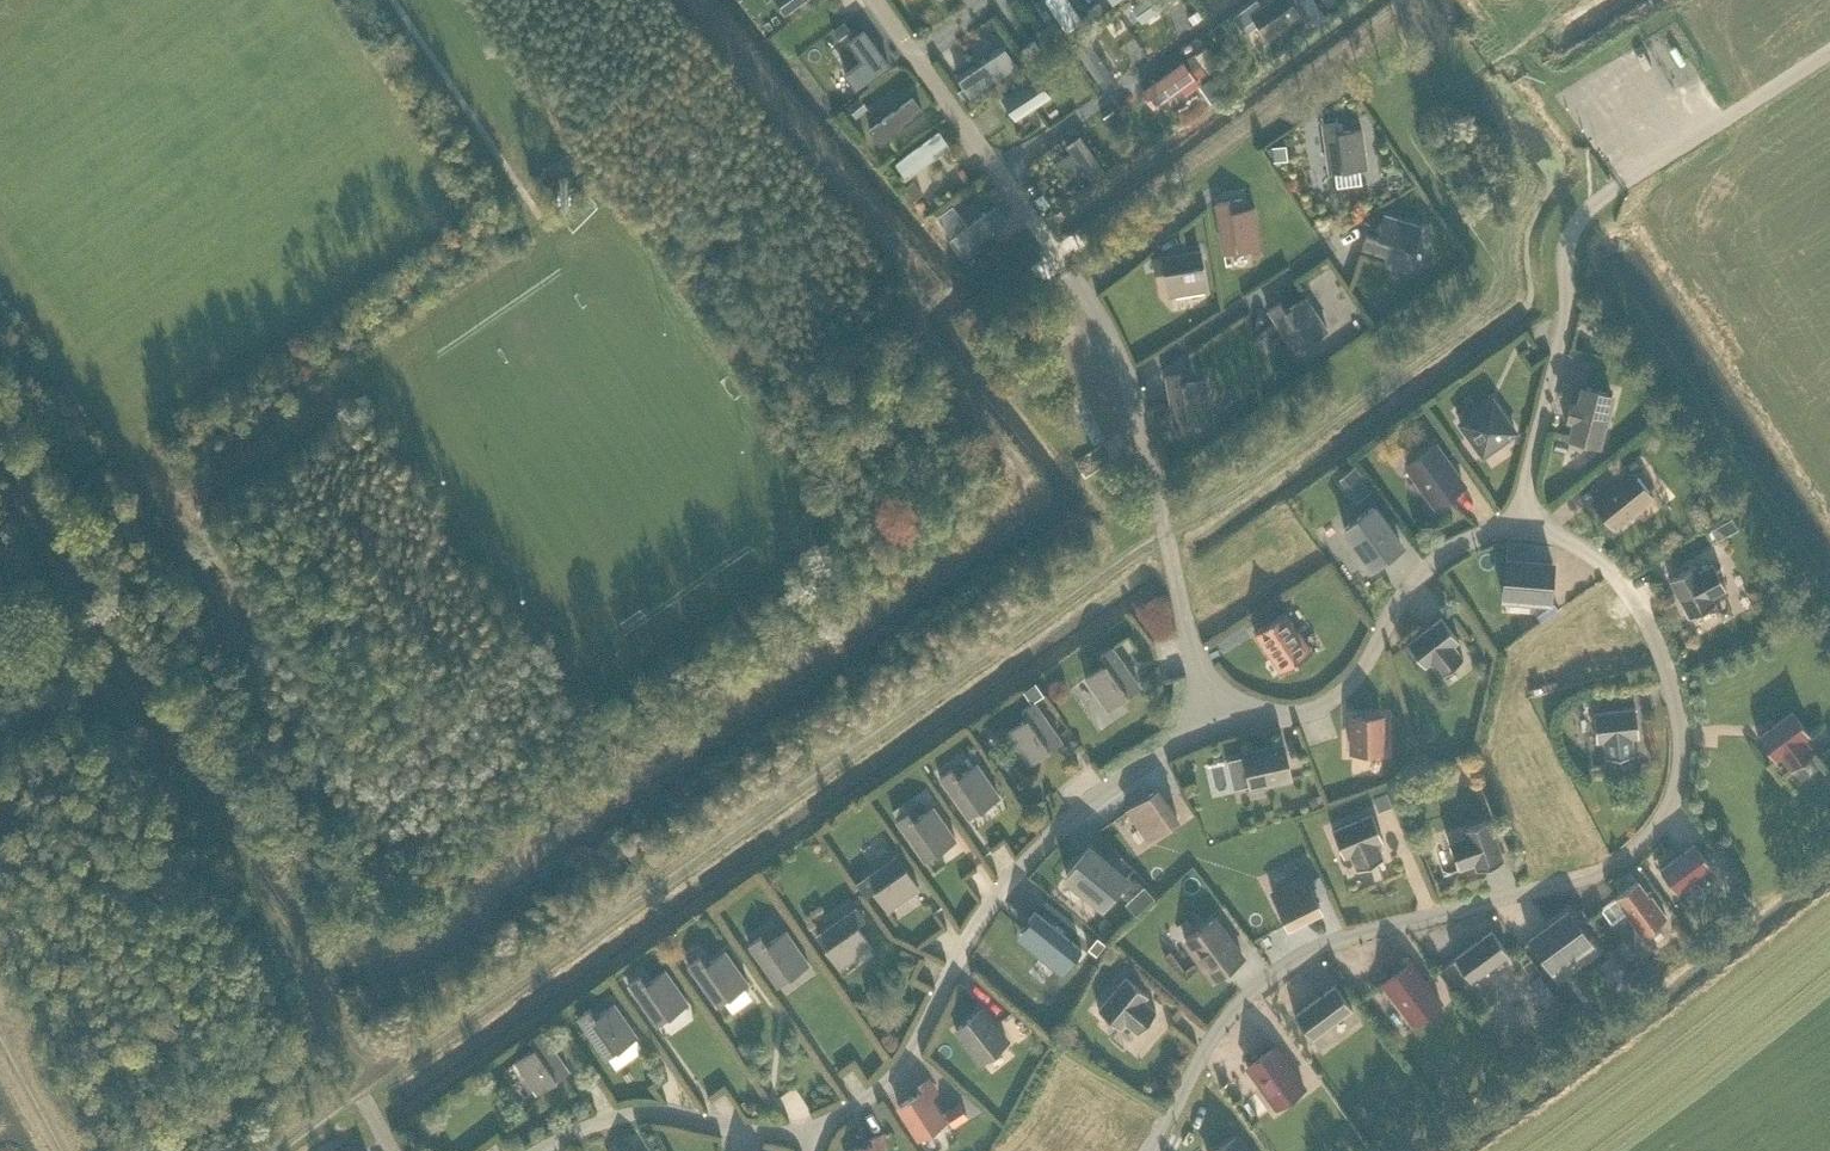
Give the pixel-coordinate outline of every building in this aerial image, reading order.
[(1028,1),(1050,33),(1068,21),(1054,0),(1030,0),(1028,1)] [(1176,0),(1133,0),(1129,3),(1144,23),(1176,0)] [(1233,16),(1244,31),(1256,22),(1267,38),(1277,30),(1300,14),(1291,0),(1268,0),(1260,5),(1256,0),(1255,0),(1233,16)] [(1320,10),(1313,0),(1299,0),(1312,17),(1320,10)] [(1098,3),(1086,11),(1092,19),(1104,11),(1098,3)] [(1202,16),(1198,9),(1187,16),(1192,23),(1202,16)] [(1109,66),(1087,34),(1074,43),(1096,75),(1109,66)] [(975,38),(955,53),(979,86),(999,71),(975,38)] [(1028,58),(1041,50),(1033,38),(1020,47),(1028,58)] [(888,64),(877,48),(834,79),(845,94),(888,64)] [(1059,67),(1069,61),(1063,53),(1054,60),(1059,67)] [(1201,64),(1192,53),(1183,59),(1192,71),(1201,64)] [(1151,108),(1195,77),(1183,59),(1138,90),(1151,108)] [(1051,97),(1035,75),(1001,98),(1016,121),(1051,97)] [(969,98),(963,88),(956,92),(963,102),(969,98)] [(883,142),(927,109),(914,92),(870,124),(883,142)] [(1336,120),(1322,122),(1329,172),(1335,171),(1337,186),(1361,183),(1359,168),(1366,167),(1361,128),(1343,130),(1338,131),(1336,120)] [(909,173),(951,142),(938,126),(897,157),(909,173)] [(1108,167),(1084,133),(1065,146),(1090,180),(1108,167)] [(1285,145),(1272,146),(1274,160),(1287,159),(1285,145)] [(923,192),(914,179),(905,186),(914,199),(923,192)] [(1049,203),(1042,192),(1034,197),(1041,208),(1049,203)] [(1254,206),(1250,207),(1248,197),(1215,203),(1224,252),(1261,245),(1254,206)] [(966,252),(1009,222),(995,201),(951,230),(966,252)] [(957,220),(948,207),(930,221),(939,233),(957,220)] [(1409,261),(1421,225),(1384,213),(1376,236),(1366,233),(1362,246),(1409,261)] [(1206,288),(1200,249),(1152,257),(1155,272),(1165,270),(1169,294),(1206,288)] [(1286,310),(1279,301),(1267,309),(1296,350),(1327,329),(1305,296),(1286,310)] [(1268,333),(1256,340),(1265,353),(1276,345),(1268,333)] [(1182,384),(1180,373),(1166,375),(1174,424),(1212,418),(1204,379),(1182,384)] [(1598,443),(1611,393),(1581,385),(1577,402),(1572,400),(1567,416),(1573,418),(1568,435),(1598,443)] [(1516,431),(1492,398),(1459,422),(1483,455),(1516,431)] [(1556,439),(1554,448),(1565,450),(1567,441),(1556,439)] [(1463,485),(1434,444),(1406,464),(1436,505),(1463,485)] [(1339,477),(1356,500),(1371,489),(1354,466),(1342,475),(1339,477)] [(1613,528),(1652,496),(1631,469),(1592,501),(1613,528)] [(1344,527),(1372,566),(1401,545),(1373,506),(1344,527)] [(1724,535),(1737,528),(1731,517),(1718,524),(1724,535)] [(1505,559),(1502,595),(1550,599),(1553,563),(1505,559)] [(1714,602),(1711,596),(1726,588),(1712,563),(1698,571),(1694,565),(1669,578),(1688,614),(1689,616),(1714,602)] [(1284,611),(1280,614),(1254,631),(1281,671),(1311,651),(1284,611)] [(1441,616),(1406,642),(1424,665),(1430,661),(1440,674),(1463,657),(1453,643),(1459,639),(1441,616)] [(1140,685),(1112,646),(1100,654),(1106,662),(1086,677),(1108,707),(1140,685)] [(1035,682),(1022,690),(1030,702),(1034,700),(1043,694),(1035,682)] [(1028,717),(1007,731),(1029,762),(1061,739),(1034,700),(1030,702),(1022,709),(1028,717)] [(1639,735),(1635,707),(1592,712),(1596,740),(1603,739),(1605,756),(1633,753),(1632,736),(1639,735)] [(1804,737),(1809,734),(1792,710),(1758,736),(1775,759),(1781,755),(1791,768),(1814,751),(1804,737)] [(1382,750),(1382,715),(1351,715),(1351,750),(1382,750)] [(1291,778),(1284,743),(1242,752),(1249,787),(1291,778)] [(958,776),(952,767),(939,775),(968,816),(999,795),(977,762),(958,776)] [(1177,817),(1156,788),(1142,798),(1128,808),(1142,828),(1149,837),(1177,817)] [(1378,811),(1392,805),(1386,792),(1373,797),(1378,811)] [(925,860),(956,838),(933,806),(914,819),(908,810),(897,819),(925,860)] [(1383,839),(1372,812),(1332,830),(1343,856),(1350,853),(1356,868),(1383,857),(1376,842),(1383,839)] [(1503,859),(1489,819),(1461,829),(1464,835),(1448,841),(1458,868),(1474,863),(1477,869),(1503,859)] [(1677,892),(1683,887),(1706,870),(1712,866),(1694,843),(1660,868),(1677,892)] [(1126,877),(1089,847),(1065,875),(1103,905),(1126,877)] [(888,909),(919,887),(896,855),(857,882),(865,895),(874,888),(888,909)] [(1320,907),(1304,876),(1272,893),(1288,923),(1320,907)] [(1649,897),(1637,880),(1615,895),(1628,913),(1626,914),(1640,934),(1665,916),(1651,896),(1649,897)] [(1153,896),(1143,886),(1126,902),(1136,913),(1153,896)] [(856,925),(865,918),(856,906),(817,934),(840,966),(870,945),(856,925)] [(1589,940),(1568,911),(1529,939),(1551,968),(1589,940)] [(1083,949),(1036,912),(1028,922),(1038,929),(1026,944),(1063,974),(1083,949)] [(1242,957),(1214,918),(1184,939),(1213,978),(1242,957)] [(1470,980),(1509,953),(1492,929),(1454,957),(1470,980)] [(778,984),(808,962),(785,930),(767,943),(761,935),(749,943),(778,984)] [(1096,954),(1105,943),(1097,937),(1088,948),(1096,954)] [(1626,955),(1636,970),(1646,963),(1636,948),(1626,955)] [(717,1004),(748,982),(725,950),(706,963),(700,955),(688,963),(717,1004)] [(1626,975),(1612,956),(1601,965),(1614,984),(1626,975)] [(1440,1001),(1410,961),(1383,981),(1413,1022),(1440,1001)] [(665,969),(646,982),(640,974),(628,982),(657,1023),(688,1001),(665,969)] [(1540,973),(1529,981),(1537,992),(1548,984),(1540,973)] [(1138,1032),(1142,1026),(1156,1010),(1143,999),(1148,993),(1142,989),(1126,975),(1098,1008),(1120,1027),(1125,1021),(1138,1032)] [(1311,1037),(1352,1007),(1335,984),(1294,1014),(1311,1037)] [(606,1056),(637,1034),(614,1002),(595,1016),(589,1007),(577,1015),(606,1056)] [(1007,1039),(981,1007),(956,1028),(981,1060),(1007,1039)] [(536,1091),(568,1068),(540,1029),(528,1037),(535,1046),(515,1060),(536,1091)] [(1277,1108),(1305,1088),(1274,1047),(1247,1067),(1277,1108)] [(917,1140),(947,1120),(932,1096),(939,1092),(929,1077),(916,1086),(919,1091),(896,1106),(917,1140)] [(963,1099),(944,1110),(952,1123),(970,1111),(963,1099)] [(845,1150),(879,1150),(877,1146),(884,1143),(879,1129),(868,1133),(870,1139),(844,1147),(845,1150)] [(1233,1136),(1215,1150),(1246,1150),(1233,1136)]
